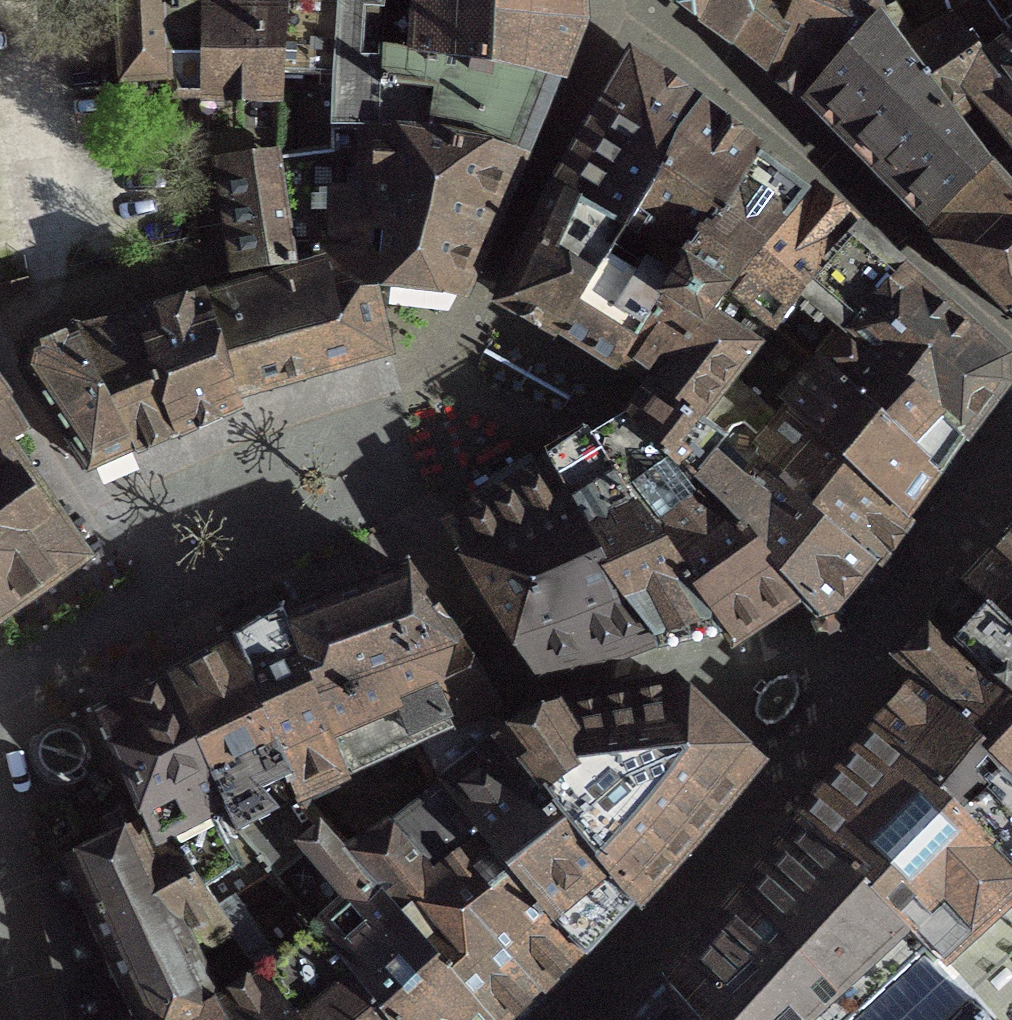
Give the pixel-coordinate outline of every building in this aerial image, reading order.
[(114,78),(115,89),(123,89),(123,88),(116,0),(111,0),(114,78)] [(123,88),(123,89),(128,89),(127,84),(170,83),(162,21),(161,0),(116,0),(123,88)] [(162,21),(170,83),(172,97),(174,97),(278,98),(279,79),(284,0),(161,0),(162,21)] [(279,79),(335,80),(336,0),(284,0),(279,79)] [(335,80),(334,157),(360,154),(361,130),(380,131),(382,51),(377,51),(381,0),(336,0),(335,80)] [(575,27),(573,0),(419,0),(419,7),(384,4),(384,0),(381,0),(377,51),(382,51),(442,60),(442,62),(555,77),(575,27)] [(683,8),(681,11),(689,17),(692,15),(728,42),(727,43),(732,47),(733,46),(768,76),(798,13),(803,0),(671,0),(683,8)] [(768,76),(802,104),(880,13),(873,1),(873,0),(803,0),(798,13),(768,76)] [(941,0),(873,0),(873,1),(880,13),(893,9),(912,42),(948,21),(941,0)] [(948,21),(980,67),(1011,106),(1011,0),(941,0),(948,21)] [(880,13),(802,104),(890,195),(955,133),(949,125),(898,51),(912,42),(893,9),(880,13)] [(980,67),(948,21),(912,42),(898,51),(949,125),(955,133),(890,195),(1011,317),(1011,106),(980,67)] [(428,140),(523,157),(555,77),(442,62),(442,60),(382,51),(380,131),(429,136),(428,140)] [(663,88),(631,64),(593,129),(556,193),(625,234),(626,235),(698,113),(693,110),(663,88)] [(682,262),(755,159),(698,113),(626,235),(625,234),(614,251),(674,284),(686,266),(682,262)] [(369,283),(464,294),(523,157),(428,140),(429,136),(380,131),(361,130),(360,154),(334,157),(278,162),(278,167),(297,298),(318,292),(315,252),(356,248),(355,282),(369,283)] [(725,294),(804,195),(755,159),(682,262),(686,266),(725,294)] [(243,280),(199,287),(199,299),(200,325),(212,321),(213,324),(297,298),(278,167),(226,174),(235,226),(243,280)] [(558,335),(558,336),(559,337),(614,251),(625,234),(556,193),(529,249),(511,293),(509,292),(506,294),(501,304),(503,312),(508,315),(515,316),(518,313),(558,335)] [(853,232),(851,234),(804,195),(725,294),(769,329),(855,234),(853,232)] [(818,367),(818,366),(845,332),(959,445),(1002,388),(1003,389),(1011,388),(1011,360),(1005,361),(976,335),(972,338),(856,238),(858,236),(855,234),(769,329),(771,330),(818,367)] [(248,395),(386,356),(369,283),(355,282),(356,248),(315,252),(318,292),(297,298),(213,324),(210,324),(233,400),(235,399),(248,395)] [(614,251),(559,337),(617,373),(674,284),(614,251)] [(737,372),(768,334),(771,330),(769,329),(725,294),(686,266),(674,284),(617,373),(618,374),(621,370),(625,373),(649,390),(652,385),(653,385),(654,383),(696,414),(696,416),(700,419),(737,372)] [(143,445),(173,431),(219,410),(227,407),(237,403),(235,399),(233,400),(210,324),(213,324),(212,321),(200,325),(199,299),(134,318),(83,329),(72,333),(129,451),(143,445)] [(768,334),(737,372),(906,518),(934,480),(889,437),(890,436),(818,366),(818,367),(771,330),(768,334)] [(890,436),(889,437),(934,480),(959,445),(845,332),(818,366),(890,436)] [(52,422),(85,471),(129,451),(72,333),(25,353),(20,374),(52,422)] [(906,518),(737,372),(700,419),(722,436),(726,431),(744,426),(763,442),(761,445),(769,452),(771,460),(764,469),(871,566),(906,518)] [(703,492),(706,490),(738,453),(722,436),(700,419),(696,416),(696,414),(654,383),(653,385),(652,385),(649,390),(628,419),(675,461),(672,463),(703,492)] [(3,614),(73,566),(75,569),(84,563),(78,554),(75,556),(44,512),(39,504),(1,451),(21,440),(0,404),(0,610),(3,614)] [(658,532),(703,492),(672,463),(675,461),(628,419),(628,418),(591,442),(656,533),(658,532)] [(726,431),(722,436),(738,453),(706,490),(724,505),(805,598),(799,601),(813,617),(812,618),(822,628),(824,628),(832,619),(830,618),(871,566),(764,469),(771,460),(769,452),(761,445),(763,442),(744,426),(726,431)] [(610,563),(614,561),(656,533),(591,442),(591,443),(589,441),(583,445),(566,456),(553,466),(610,563)] [(486,597),(500,615),(610,563),(553,466),(546,456),(533,465),(536,471),(535,472),(537,475),(497,498),(454,524),(453,522),(446,526),(450,534),(452,533),(486,597)] [(656,533),(614,561),(664,646),(679,642),(723,632),(732,646),(737,642),(760,627),(799,601),(805,598),(724,505),(706,490),(703,492),(658,532),(656,533)] [(965,587),(1011,631),(1011,534),(965,587)] [(614,561),(610,563),(500,615),(511,630),(540,673),(595,663),(646,645),(656,641),(659,647),(664,646),(614,561)] [(392,577),(392,578),(311,609),(289,617),(314,695),(455,645),(452,639),(450,640),(407,582),(409,581),(402,572),(392,577)] [(965,587),(941,615),(933,624),(998,685),(997,686),(1011,700),(1011,631),(965,587)] [(289,617),(281,621),(235,649),(297,790),(299,793),(340,774),(312,696),(314,695),(289,617)] [(737,898),(648,1005),(636,1019),(1011,1019),(1011,700),(997,686),(998,685),(933,624),(920,639),(897,663),(903,669),(904,668),(917,680),(910,688),(866,741),(737,898)] [(456,649),(457,647),(455,645),(314,695),(312,696),(340,774),(350,769),(410,742),(493,709),(495,709),(491,701),(488,702),(461,657),(456,649)] [(231,828),(236,833),(297,803),(305,799),(299,793),(297,790),(235,649),(180,678),(169,683),(221,807),(219,808),(231,828)] [(215,909),(268,874),(236,833),(231,828),(219,808),(221,807),(169,683),(159,688),(107,714),(105,709),(93,714),(98,729),(102,728),(134,800),(147,828),(156,842),(167,837),(215,909)] [(631,905),(662,871),(751,766),(672,691),(545,718),(528,725),(514,734),(507,739),(545,789),(538,795),(631,905)] [(484,842),(582,956),(631,905),(538,795),(545,789),(507,739),(493,709),(410,742),(438,794),(441,793),(485,841),(484,842)] [(484,1019),(515,1019),(530,1006),(539,997),(546,990),(582,956),(484,842),(485,841),(441,793),(438,794),(410,742),(350,769),(340,774),(299,793),(305,799),(297,803),(344,855),(371,887),(484,1019)] [(386,1019),(484,1019),(371,887),(344,855),(297,803),(236,833),(268,874),(318,936),(320,935),(386,1019)] [(265,980),(264,981),(215,909),(167,837),(156,842),(147,828),(143,831),(135,835),(132,830),(129,832),(181,938),(184,937),(220,1008),(217,1009),(224,1019),(297,1019),(265,980)] [(217,1009),(220,1008),(184,937),(181,938),(129,832),(102,845),(68,861),(68,862),(71,872),(74,871),(143,1019),(188,1019),(217,1009)] [(33,878),(51,966),(62,1019),(143,1019),(74,871),(71,872),(68,862),(33,878)] [(320,935),(318,936),(268,874),(215,909),(264,981),(265,980),(297,1019),(386,1019),(320,935)] [(217,1009),(188,1019),(224,1019),(217,1009)]
